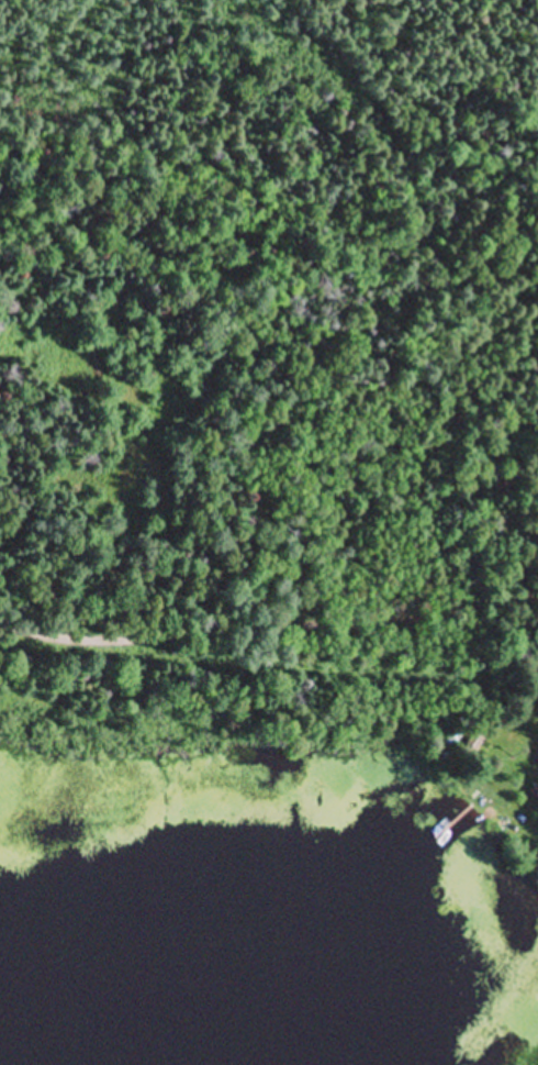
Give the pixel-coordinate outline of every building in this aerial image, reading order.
[(530,792),(537,801),(537,784),(530,792)]
